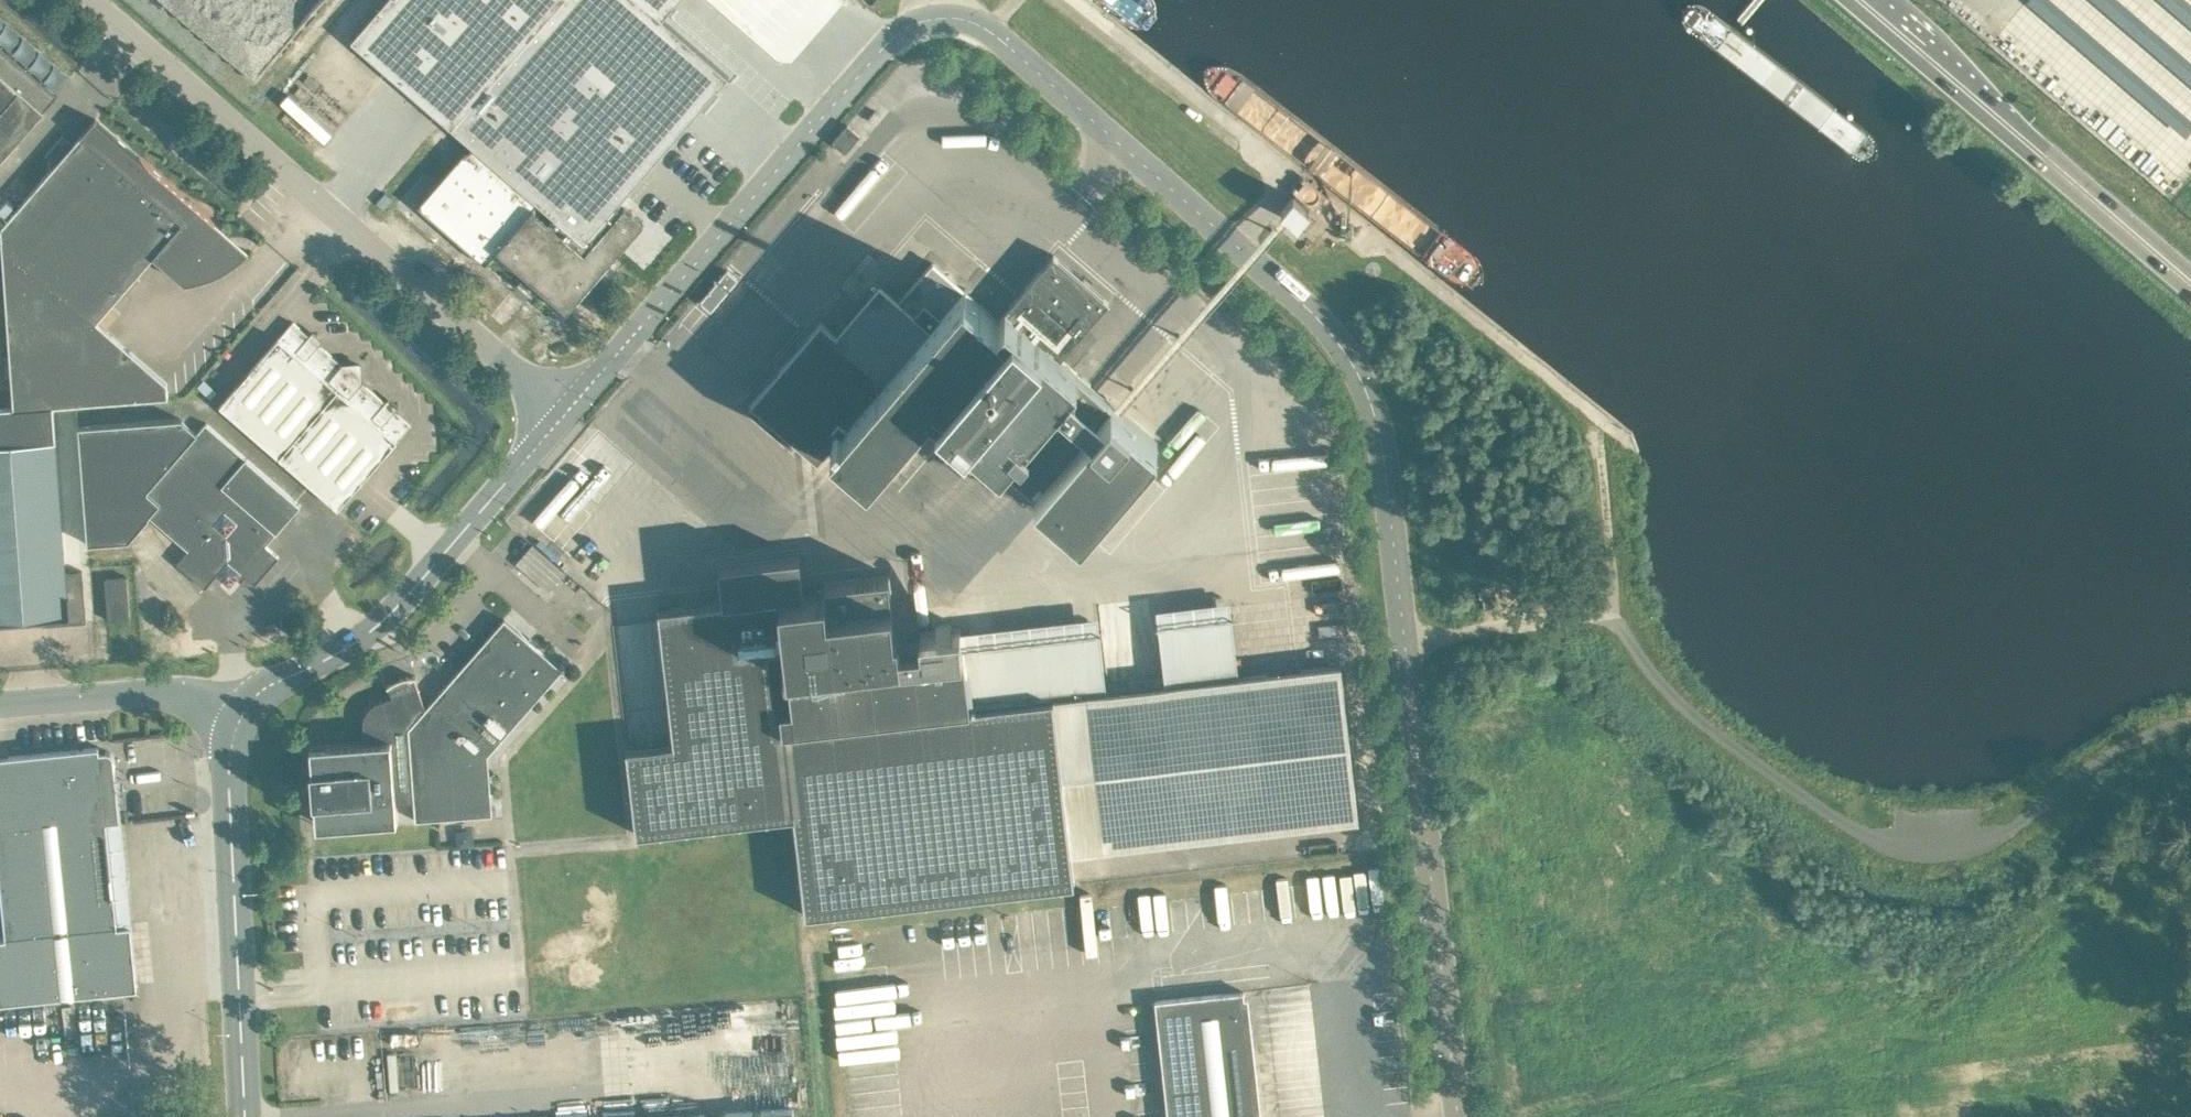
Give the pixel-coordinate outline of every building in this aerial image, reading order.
[(352,39),(473,145),(469,150),(467,149),(419,204),(486,262),(497,250),(568,311),(644,223),(619,202),(728,77),(749,95),(794,44),(777,30),(772,25),(729,75),(662,17),(677,0),(386,0),(352,39)] [(37,119),(44,111),(44,110),(58,94),(56,93),(0,44),(0,162),(37,119)] [(81,134),(1,226),(14,407),(14,408),(53,405),(147,398),(169,396),(167,382),(107,329),(97,321),(111,305),(155,255),(185,281),(197,279),(208,276),(219,272),(229,266),(238,260),(241,258),(243,256),(245,255),(247,253),(249,251),(216,222),(96,118),(81,134)] [(848,123),(833,141),(845,152),(861,134),(848,123)] [(72,141),(63,134),(46,154),(54,161),(72,141)] [(1318,209),(1329,196),(1305,176),(1294,189),(1318,209)] [(1281,209),(1298,224),(1311,209),(1294,194),(1281,209)] [(1061,356),(1109,301),(1054,253),(999,317),(964,287),(964,288),(933,261),(898,301),(880,286),(837,336),(821,321),(751,402),(818,460),(832,444),(867,475),(931,402),(1031,488),(1032,487),(1081,529),(1158,441),(1108,398),(1109,398),(1061,356)] [(279,456),(360,363),(344,364),(294,320),(220,405),(279,456)] [(360,363),(279,456),(339,507),(412,423),(361,379),(360,363)] [(43,619),(43,624),(61,623),(61,618),(68,617),(68,622),(87,621),(85,599),(83,569),(66,570),(53,405),(14,408),(14,407),(0,408),(0,622),(43,619)] [(206,421),(198,431),(181,416),(79,424),(88,541),(129,538),(149,514),(189,549),(178,562),(206,586),(217,573),(224,579),(236,578),(242,571),(255,583),(279,555),(266,544),(301,504),(206,421)] [(533,541),(517,560),(549,588),(565,570),(533,541)] [(673,741),(626,746),(636,833),(794,815),(805,914),(1076,883),(1072,852),(1336,822),(1358,820),(1340,664),(1318,667),(1236,676),(1166,684),(1162,684),(1165,711),(1113,717),(1110,690),(1105,691),(1054,697),(970,706),(963,644),(898,651),(896,634),(890,573),(824,580),(825,589),(804,591),(800,554),(718,563),(723,600),(658,607),(673,741)] [(131,618),(127,575),(106,577),(109,619),(131,618)] [(398,820),(398,817),(397,802),(415,801),(416,819),(493,813),(488,741),(556,662),(505,618),(426,709),(414,676),(415,676),(415,675),(410,675),(407,676),(403,677),(399,678),(395,680),(391,682),(387,685),(388,686),(389,685),(393,696),(379,700),(376,702),(373,704),(372,705),(369,708),(368,710),(366,713),(365,715),(365,717),(364,719),(364,720),(364,723),(366,741),(326,744),(311,745),(312,761),(311,761),(313,781),(309,781),(309,780),(308,780),(307,783),(307,786),(308,789),(308,793),(310,792),(309,791),(314,791),(315,811),(316,811),(317,826),(398,820)] [(120,818),(113,755),(113,753),(112,752),(111,751),(109,750),(108,750),(100,751),(99,746),(0,756),(0,872),(6,937),(0,937),(0,1001),(137,987),(131,924),(117,925),(107,820),(120,818)] [(1261,911),(1372,904),(1370,870),(1259,877),(1261,911)] [(1084,953),(1077,891),(1029,896),(1030,905),(1015,907),(1018,935),(1032,934),(1035,958),(1084,953)] [(1244,990),(1155,1000),(1168,1116),(1258,1116),(1244,990)] [(749,1004),(722,1005),(723,1087),(750,1087),(749,1004)] [(793,1107),(653,1116),(794,1116),(793,1107)]
